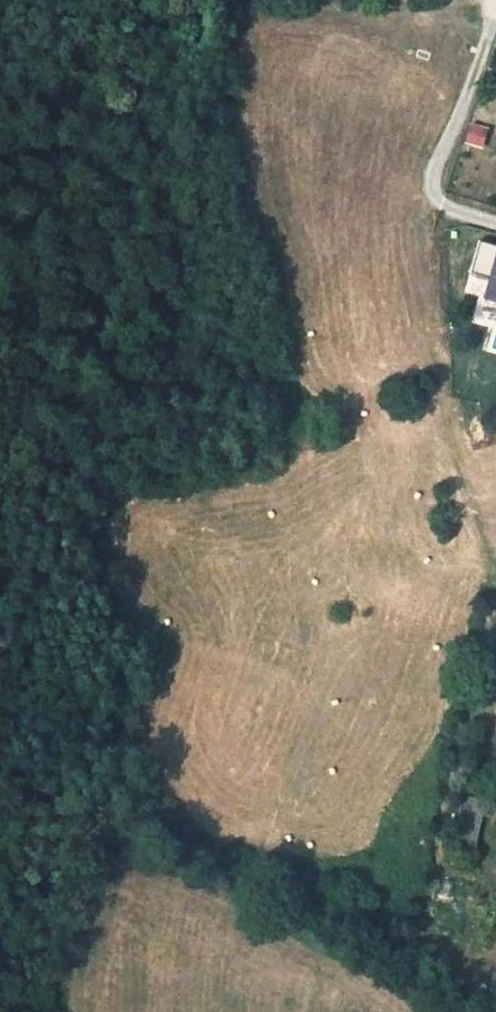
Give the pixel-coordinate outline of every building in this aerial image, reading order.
[(489,77),(483,93),(495,97),(495,80),(489,77)] [(477,241),(463,294),(495,301),(495,246),(477,241)]
